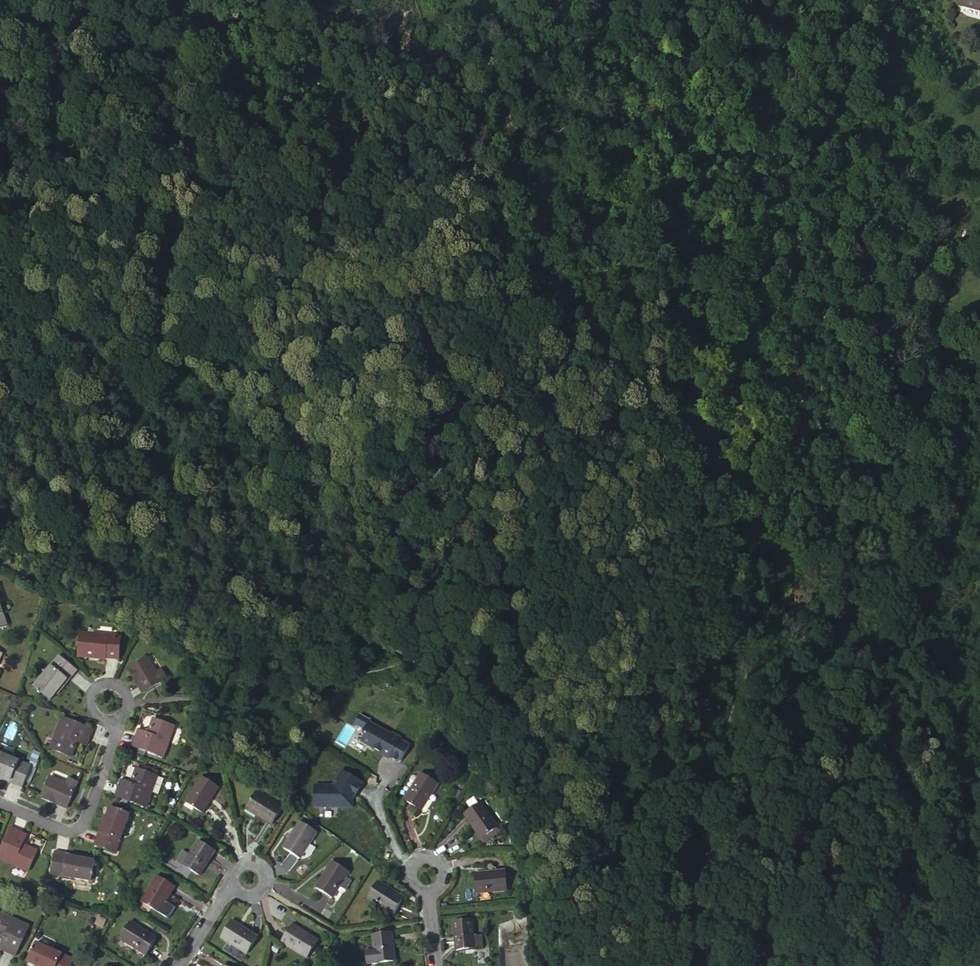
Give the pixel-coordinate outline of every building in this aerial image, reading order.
[(958,5),(979,11),(979,0),(960,0),(958,5)] [(78,655),(118,659),(121,639),(80,635),(78,655)] [(159,671),(150,655),(128,669),(137,684),(139,683),(144,692),(169,677),(164,668),(159,671)] [(56,693),(74,671),(59,658),(34,688),(50,701),(56,693)] [(74,671),(56,693),(57,695),(76,672),(74,671)] [(93,730),(62,717),(50,748),(69,756),(72,750),(73,750),(77,742),(86,746),(93,730)] [(364,737),(359,744),(378,756),(377,758),(387,763),(387,762),(395,767),(397,767),(408,751),(398,745),(399,744),(390,738),(389,740),(368,726),(369,724),(359,717),(353,726),(363,733),(364,737)] [(132,747),(163,758),(175,726),(155,719),(152,726),(151,725),(148,734),(138,730),(132,747)] [(24,785),(32,766),(0,752),(0,775),(24,785)] [(156,770),(146,767),(144,771),(154,775),(156,770)] [(115,796),(146,808),(158,776),(154,775),(144,771),(138,769),(135,776),(134,775),(131,783),(121,780),(115,796)] [(311,786),(311,808),(348,808),(359,785),(338,772),(329,787),(311,786)] [(68,780),(52,773),(42,797),(58,804),(59,801),(68,805),(79,779),(70,775),(68,780)] [(439,784),(421,773),(404,799),(422,810),(439,784)] [(0,775),(0,778),(23,787),(24,785),(0,775)] [(221,790),(203,779),(187,809),(205,818),(221,790)] [(285,813),(259,793),(249,806),(259,813),(257,816),(274,828),(285,813)] [(465,814),(480,839),(482,838),(488,834),(490,838),(498,833),(496,830),(482,804),(465,814)] [(249,806),(247,809),(257,816),(259,813),(249,806)] [(107,816),(96,844),(115,851),(129,814),(110,808),(107,816)] [(96,844),(107,816),(104,816),(94,843),(96,844)] [(318,838),(301,826),(284,851),(300,861),(318,838)] [(0,850),(0,860),(27,871),(35,852),(29,849),(30,848),(22,844),(26,835),(10,828),(0,850)] [(211,854),(196,845),(187,858),(179,853),(174,864),(197,877),(211,854)] [(54,854),(84,859),(85,857),(54,851),(54,854)] [(84,859),(54,854),(50,874),(90,882),(94,861),(84,859)] [(351,876),(333,866),(318,891),(335,901),(338,896),(346,901),(355,887),(347,882),(351,876)] [(504,876),(473,877),(474,897),(505,896),(504,876)] [(173,890),(156,879),(141,905),(158,916),(173,890)] [(406,900),(381,882),(369,899),(395,916),(406,900)] [(30,926),(0,912),(0,937),(5,939),(0,949),(16,956),(30,926)] [(155,940),(129,924),(119,941),(146,956),(155,940)] [(474,924),(458,925),(459,954),(485,953),(484,940),(475,940),(474,924)] [(259,942),(232,925),(222,942),(249,957),(259,942)] [(292,934),(281,951),(306,965),(308,965),(318,951),(292,934)] [(392,934),(378,936),(379,950),(369,951),(370,965),(394,963),(392,934)] [(38,965),(70,965),(73,959),(37,943),(28,961),(37,965),(38,965)]
